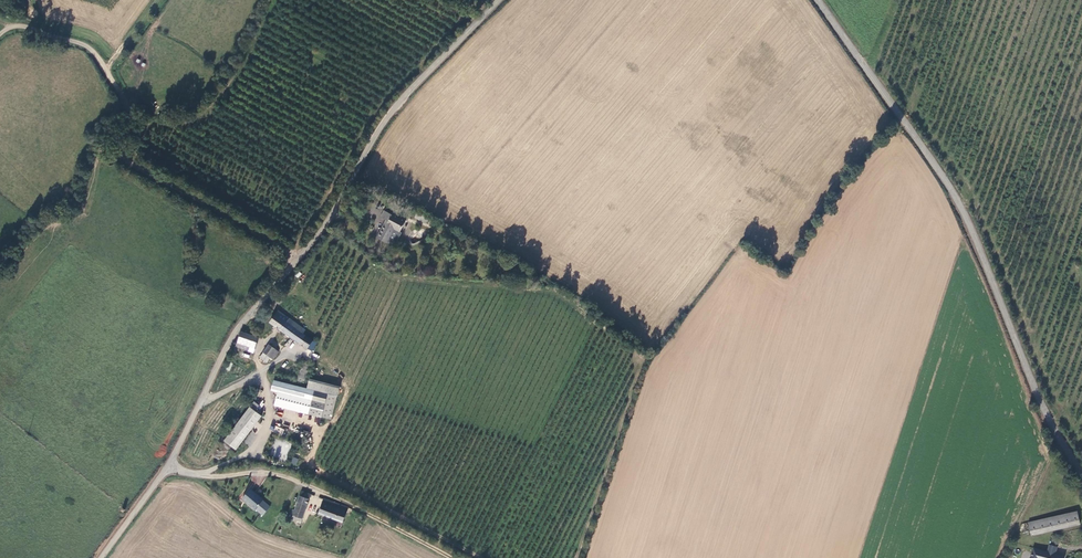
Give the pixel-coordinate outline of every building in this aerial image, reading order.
[(386,221),(378,238),(387,243),(390,239),(395,242),(399,233),(400,234),(407,221),(401,218),(400,219),(386,212),(382,219),(386,221)] [(420,214),(418,213),(418,214),(415,219),(415,220),(426,225),(429,219),(420,214)] [(307,349),(308,348),(313,341),(303,335),(306,330),(301,327),(300,328),(278,312),(271,323),(307,349)] [(259,339),(242,333),(237,347),(254,353),(259,339)] [(313,352),(318,345),(313,341),(308,348),(313,352)] [(278,352),(270,346),(261,358),(268,363),(272,358),(273,359),(278,352)] [(298,381),(303,383),(310,364),(304,361),(298,381)] [(339,396),(275,381),(273,390),(280,392),(276,406),(333,420),(339,396)] [(256,402),(226,441),(238,450),(263,416),(257,411),(261,406),(256,402)] [(284,430),(272,424),(270,429),(282,435),(284,430)] [(249,490),(242,500),(255,510),(256,510),(262,501),(263,501),(249,490)] [(310,496),(308,496),(300,493),(299,497),(294,511),(292,510),(290,516),(292,517),(290,520),(301,523),(310,496)] [(294,511),(299,497),(293,495),(288,509),(292,510),(294,511)] [(342,523),(347,510),(323,500),(318,515),(342,523)] [(262,501),(256,510),(263,516),(270,507),(262,501)] [(1077,512),(1028,523),(1031,536),(1079,524),(1077,512)] [(1046,557),(1065,557),(1055,555),(1057,547),(1049,545),(1047,552),(1046,557)] [(1047,552),(1034,549),(1031,557),(1046,557),(1047,552)]
